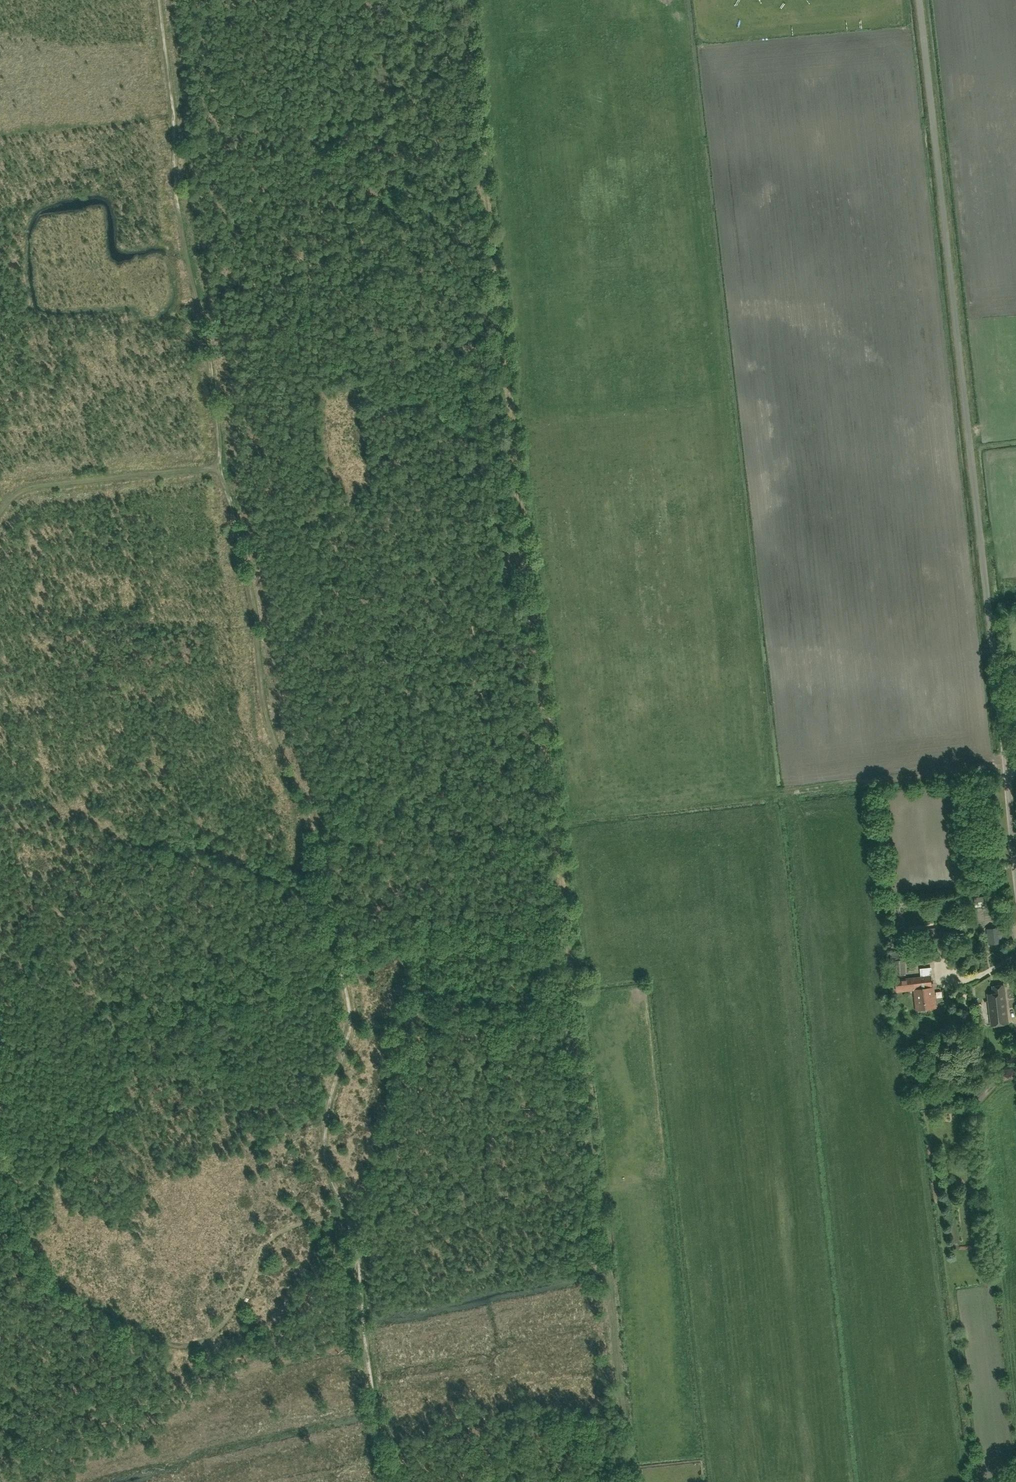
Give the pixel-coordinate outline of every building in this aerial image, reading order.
[(947,926),(957,925),(956,917),(946,918),(947,926)] [(989,945),(1001,944),(999,928),(987,929),(989,945)] [(890,952),(892,976),(906,975),(906,960),(900,960),(899,952),(890,952)] [(935,975),(934,967),(923,968),(924,976),(935,975)] [(931,977),(897,980),(898,991),(915,989),(917,1009),(935,1007),(934,992),(933,992),(931,977)] [(995,994),(989,995),(993,1025),(1008,1023),(1003,986),(994,987),(995,994)]
